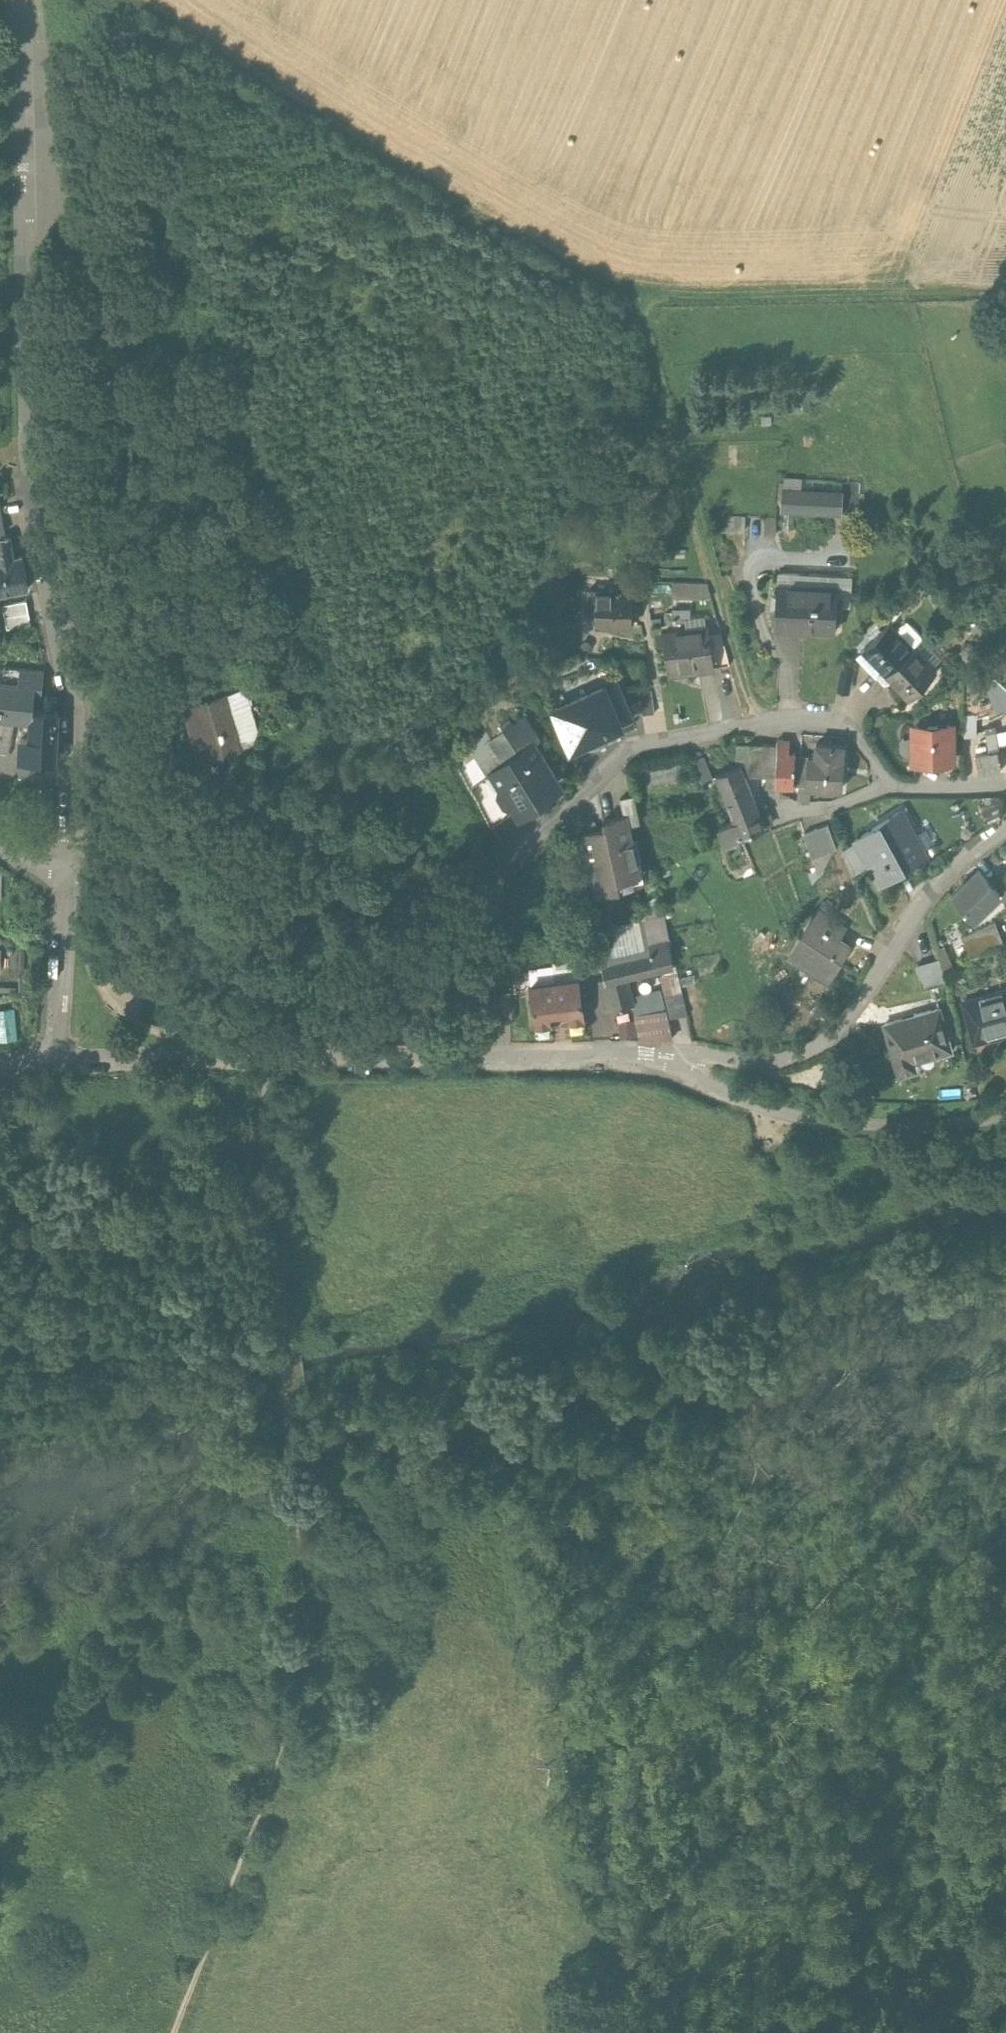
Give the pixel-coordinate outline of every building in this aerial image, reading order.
[(843,489),(784,485),(782,509),(842,512),(843,511),(860,512),(862,480),(844,478),(843,489)] [(0,543),(0,595),(29,590),(22,558),(15,560),(11,541),(0,543)] [(712,587),(712,578),(677,577),(676,586),(712,587)] [(838,584),(778,580),(775,626),(835,630),(838,584)] [(630,591),(596,591),(595,626),(630,626),(630,591)] [(7,628),(34,624),(30,600),(4,603),(7,628)] [(889,620),(858,650),(881,674),(912,644),(889,620)] [(708,624),(665,631),(670,670),(671,670),(671,666),(697,663),(698,667),(714,664),(710,633),(708,624)] [(722,631),(710,633),(714,664),(731,662),(722,631)] [(912,644),(881,674),(904,698),(935,668),(912,644)] [(989,670),(982,677),(994,713),(1005,708),(1005,687),(989,670)] [(615,681),(554,710),(571,746),(611,728),(609,724),(631,714),(615,681)] [(210,686),(189,692),(189,693),(205,744),(239,734),(223,682),(210,686)] [(3,719),(31,722),(32,714),(33,689),(0,685),(0,719),(3,719)] [(651,691),(639,693),(642,715),(654,714),(651,691)] [(994,713),(991,714),(995,724),(1005,719),(1005,717),(1005,708),(994,713)] [(524,712),(492,734),(487,726),(469,739),(475,748),(488,768),(491,766),(501,779),(499,788),(504,796),(520,799),(531,801),(534,799),(537,783),(542,780),(548,781),(558,774),(547,759),(548,758),(540,747),(539,748),(533,739),(539,734),(524,712)] [(58,715),(32,714),(31,722),(29,760),(55,761),(58,715)] [(952,723),(916,722),(916,744),(912,748),(912,754),(916,758),(936,758),(936,754),(951,754),(952,723)] [(992,724),(985,725),(989,749),(997,748),(992,724)] [(789,738),(777,738),(777,742),(777,750),(788,751),(789,738)] [(469,739),(460,744),(466,754),(475,748),(469,739)] [(844,741),(816,739),(815,751),(809,751),(809,752),(807,781),(842,782),(844,754),(843,753),(844,741)] [(753,741),(738,741),(737,755),(751,756),(752,756),(753,741)] [(777,742),(753,741),(752,756),(751,756),(750,770),(766,771),(766,784),(776,784),(776,779),(777,750),(777,742)] [(989,749),(975,752),(980,772),(1001,767),(997,748),(989,749)] [(788,751),(777,750),(776,779),(795,780),(796,751),(788,751)] [(809,752),(801,751),(800,780),(807,781),(809,752)] [(704,754),(694,759),(703,779),(713,774),(704,754)] [(0,760),(0,782),(13,782),(14,765),(4,765),(5,760),(0,760)] [(740,762),(717,771),(735,815),(746,810),(741,797),(753,792),(740,762)] [(488,768),(469,781),(490,819),(520,799),(504,796),(499,788),(501,779),(491,766),(488,768)] [(753,792),(741,797),(746,810),(735,815),(742,828),(764,820),(753,792)] [(635,793),(621,796),(625,812),(626,812),(628,822),(640,819),(635,793)] [(901,793),(886,802),(893,813),(904,806),(903,803),(905,801),(901,793)] [(883,796),(865,807),(873,822),(881,817),(906,859),(917,853),(893,813),(886,802),(883,796)] [(996,796),(981,803),(987,816),(1002,808),(996,796)] [(503,818),(514,834),(533,822),(522,806),(503,818)] [(625,812),(604,817),(606,825),(584,831),(587,845),(590,857),(586,858),(591,878),(595,877),(597,888),(619,883),(617,875),(640,870),(637,859),(641,858),(637,839),(633,840),(628,822),(626,812),(625,812)] [(735,815),(719,821),(725,835),(742,828),(735,815)] [(873,822),(856,832),(857,834),(870,855),(881,874),(906,859),(881,817),(873,822)] [(829,818),(804,827),(812,849),(837,840),(829,818)] [(584,831),(572,833),(575,848),(587,845),(584,831)] [(857,834),(845,841),(856,863),(870,855),(857,834)] [(979,865),(955,887),(975,908),(999,887),(979,865)] [(839,912),(818,900),(792,943),(831,967),(850,936),(831,925),(839,912)] [(965,925),(963,926),(971,948),(1005,933),(995,911),(965,925)] [(665,914),(644,919),(644,920),(651,951),(654,950),(657,949),(656,942),(669,939),(670,939),(665,914)] [(960,915),(942,924),(947,934),(963,926),(965,925),(960,915)] [(644,920),(595,929),(606,978),(626,973),(654,967),(654,965),(654,950),(651,951),(644,920)] [(669,939),(656,942),(657,949),(654,950),(654,965),(674,961),(669,939)] [(940,949),(917,955),(923,979),(946,973),(940,949)] [(679,968),(663,972),(673,1009),(687,1006),(679,968)] [(626,973),(606,978),(608,986),(602,987),(605,999),(611,997),(613,1007),(632,1002),(626,973)] [(579,977),(529,982),(534,1023),(550,1022),(548,1008),(566,1006),(568,1020),(584,1018),(579,977)] [(964,995),(974,1034),(1005,1025),(1005,983),(964,995)] [(941,1000),(885,1014),(896,1058),(898,1061),(901,1063),(905,1064),(908,1063),(911,1061),(913,1058),(915,1055),(913,1049),(951,1039),(941,1000)]
